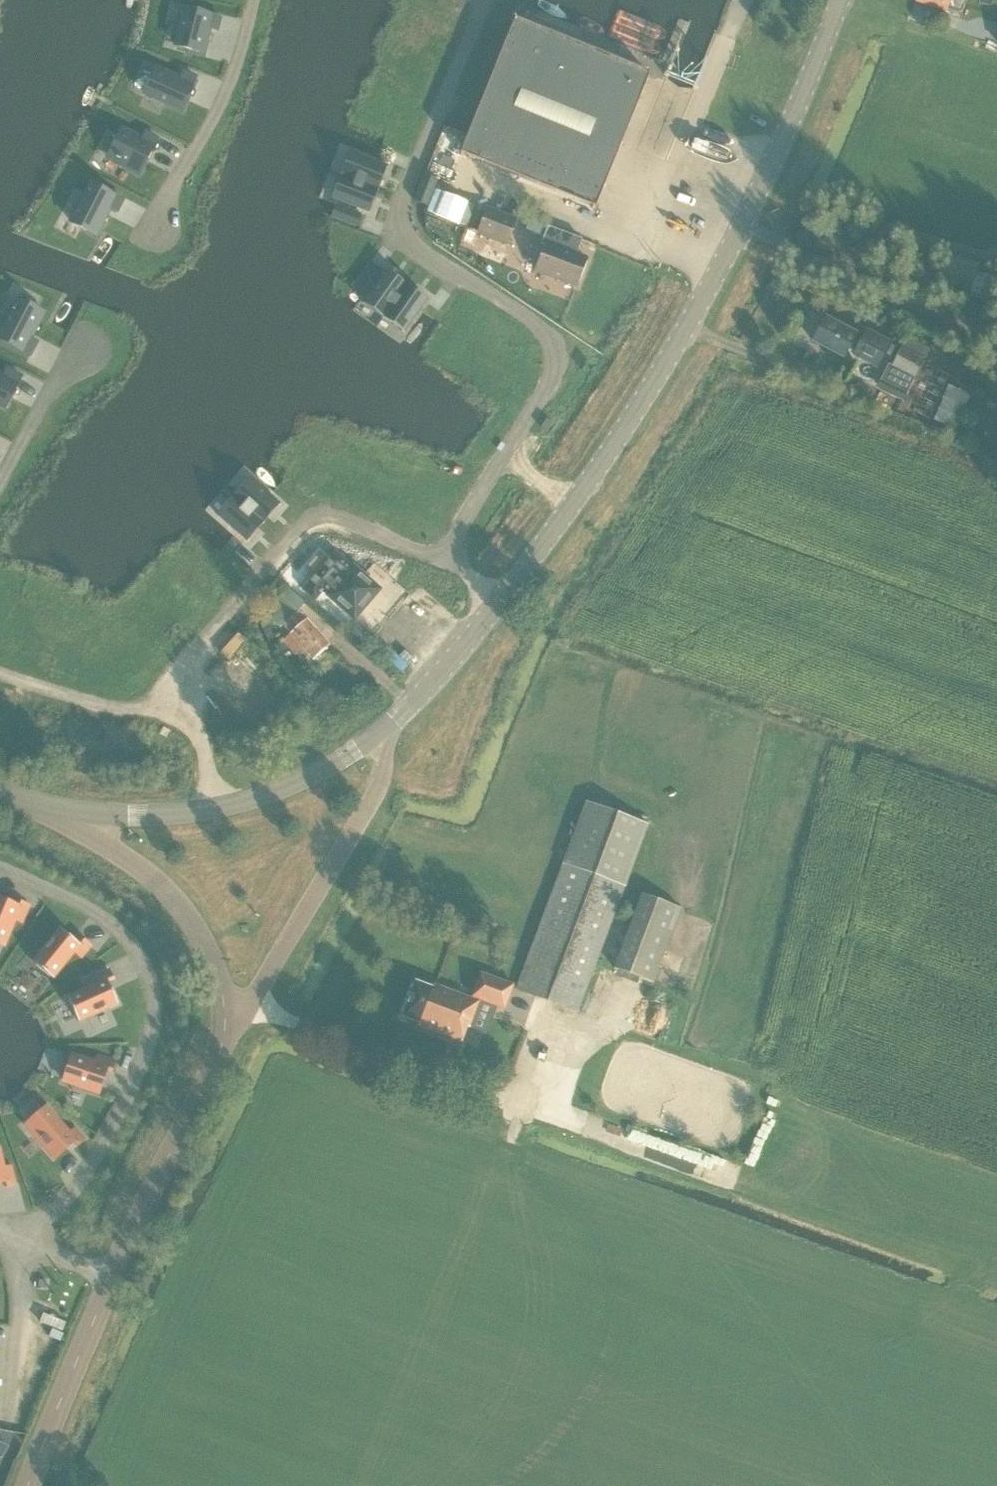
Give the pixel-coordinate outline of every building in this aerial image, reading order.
[(915,0),(945,11),(945,10),(957,15),(962,0),(915,0)] [(208,27),(216,29),(219,17),(186,8),(176,45),(201,52),(208,27)] [(649,75),(514,20),(460,155),(595,209),(649,75)] [(144,93),(181,109),(195,77),(184,72),(181,79),(155,68),(144,93)] [(723,144),(727,125),(695,118),(691,138),(723,144)] [(109,153),(127,162),(125,166),(139,173),(157,139),(146,133),(142,141),(122,129),(109,153)] [(351,152),(342,175),(376,188),(385,165),(351,152)] [(342,175),(333,198),(367,211),(376,188),(342,175)] [(426,206),(436,180),(424,175),(414,200),(426,206)] [(71,222),(95,235),(110,207),(117,211),(123,200),(91,184),(71,222)] [(507,245),(516,220),(486,209),(477,234),(507,245)] [(577,287),(588,259),(575,255),(581,239),(547,226),(541,243),(545,245),(535,271),(577,287)] [(386,272),(365,301),(385,315),(406,286),(386,272)] [(406,286),(385,315),(405,329),(426,300),(406,286)] [(0,337),(0,340),(30,355),(37,342),(29,338),(43,312),(19,300),(0,337)] [(848,349),(854,353),(877,366),(890,343),(866,330),(862,338),(825,317),(813,339),(844,356),(848,349)] [(923,361),(900,349),(892,365),(915,377),(923,361)] [(914,378),(888,364),(879,382),(904,396),(914,378)] [(6,407),(22,376),(8,369),(4,377),(0,374),(0,404),(6,407)] [(965,396),(973,382),(959,374),(950,387),(965,396)] [(38,416),(35,433),(46,436),(49,418),(38,416)] [(540,427),(547,431),(552,423),(546,419),(540,427)] [(289,480),(292,463),(278,460),(275,477),(289,480)] [(251,479),(234,497),(262,522),(278,503),(251,479)] [(245,540),(262,522),(234,497),(218,516),(245,540)] [(380,590),(337,553),(304,591),(315,601),(323,592),(354,620),(380,590)] [(288,569),(280,578),(288,585),(296,576),(288,569)] [(284,626),(314,659),(329,645),(307,620),(306,621),(298,612),(306,604),(289,588),(265,615),(280,629),(284,626)] [(586,801),(563,863),(517,989),(577,1011),(646,823),(586,801)] [(680,908),(642,894),(615,967),(653,982),(680,908)] [(0,896),(0,938),(5,940),(15,914),(21,916),(27,900),(17,896),(15,901),(0,896)] [(78,945),(60,929),(31,961),(53,979),(76,953),(81,958),(90,948),(82,941),(78,945)] [(79,1022),(118,1004),(108,982),(113,980),(109,970),(96,976),(99,982),(67,997),(79,1022)] [(419,1027),(461,1043),(467,1026),(470,1027),(479,1001),(504,1010),(513,985),(480,972),(470,998),(434,984),(433,987),(416,980),(402,1016),(420,1023),(419,1027)] [(97,1056),(95,1063),(72,1055),(64,1081),(98,1093),(106,1070),(111,1072),(114,1061),(97,1056)] [(47,1108),(26,1125),(54,1158),(73,1142),(76,1146),(84,1139),(75,1129),(70,1134),(47,1108)] [(3,1181),(5,1186),(15,1184),(10,1166),(3,1168),(0,1155),(0,1182),(3,1181)] [(9,1447),(0,1441),(0,1463),(9,1447)]
